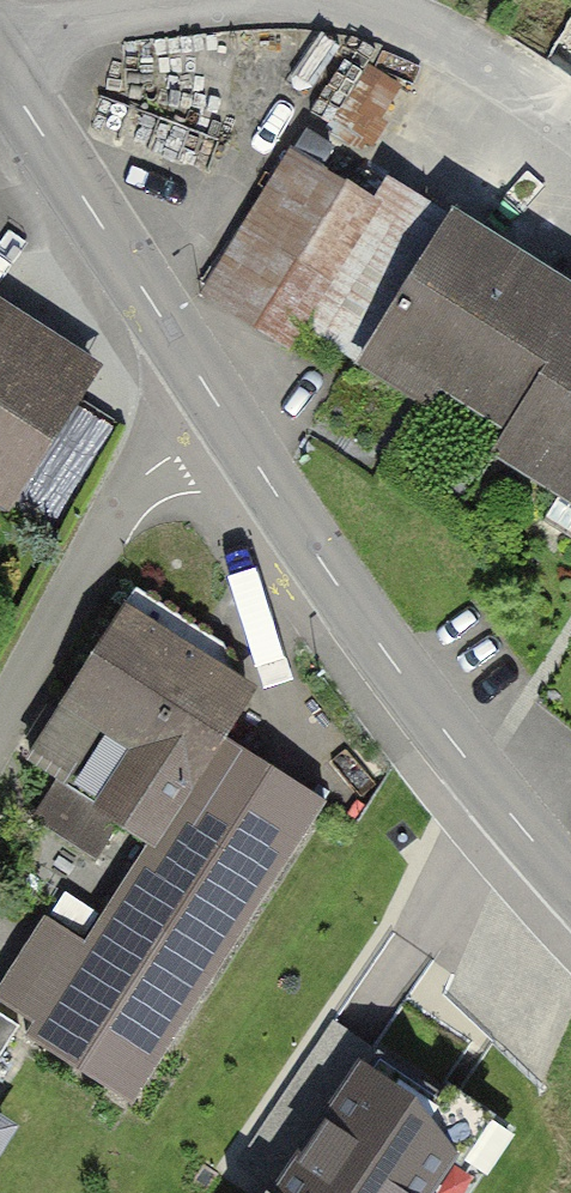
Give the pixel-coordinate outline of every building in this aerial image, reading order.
[(293,360),(380,201),(304,160),(217,319),(293,360)] [(455,221),(362,372),(484,447),(570,307),(570,292),(455,221)] [(0,297),(0,497),(16,506),(102,354),(0,297)] [(484,447),(570,501),(570,307),(484,447)] [(50,917),(0,999),(39,1023),(28,1040),(145,1111),(335,798),(238,740),(270,687),(130,602),(32,764),(157,840),(94,943),(50,917)] [(339,1017),(221,1192),(411,1192),(470,1105),(339,1017)] [(0,1112),(0,1148),(16,1123),(0,1112)]
